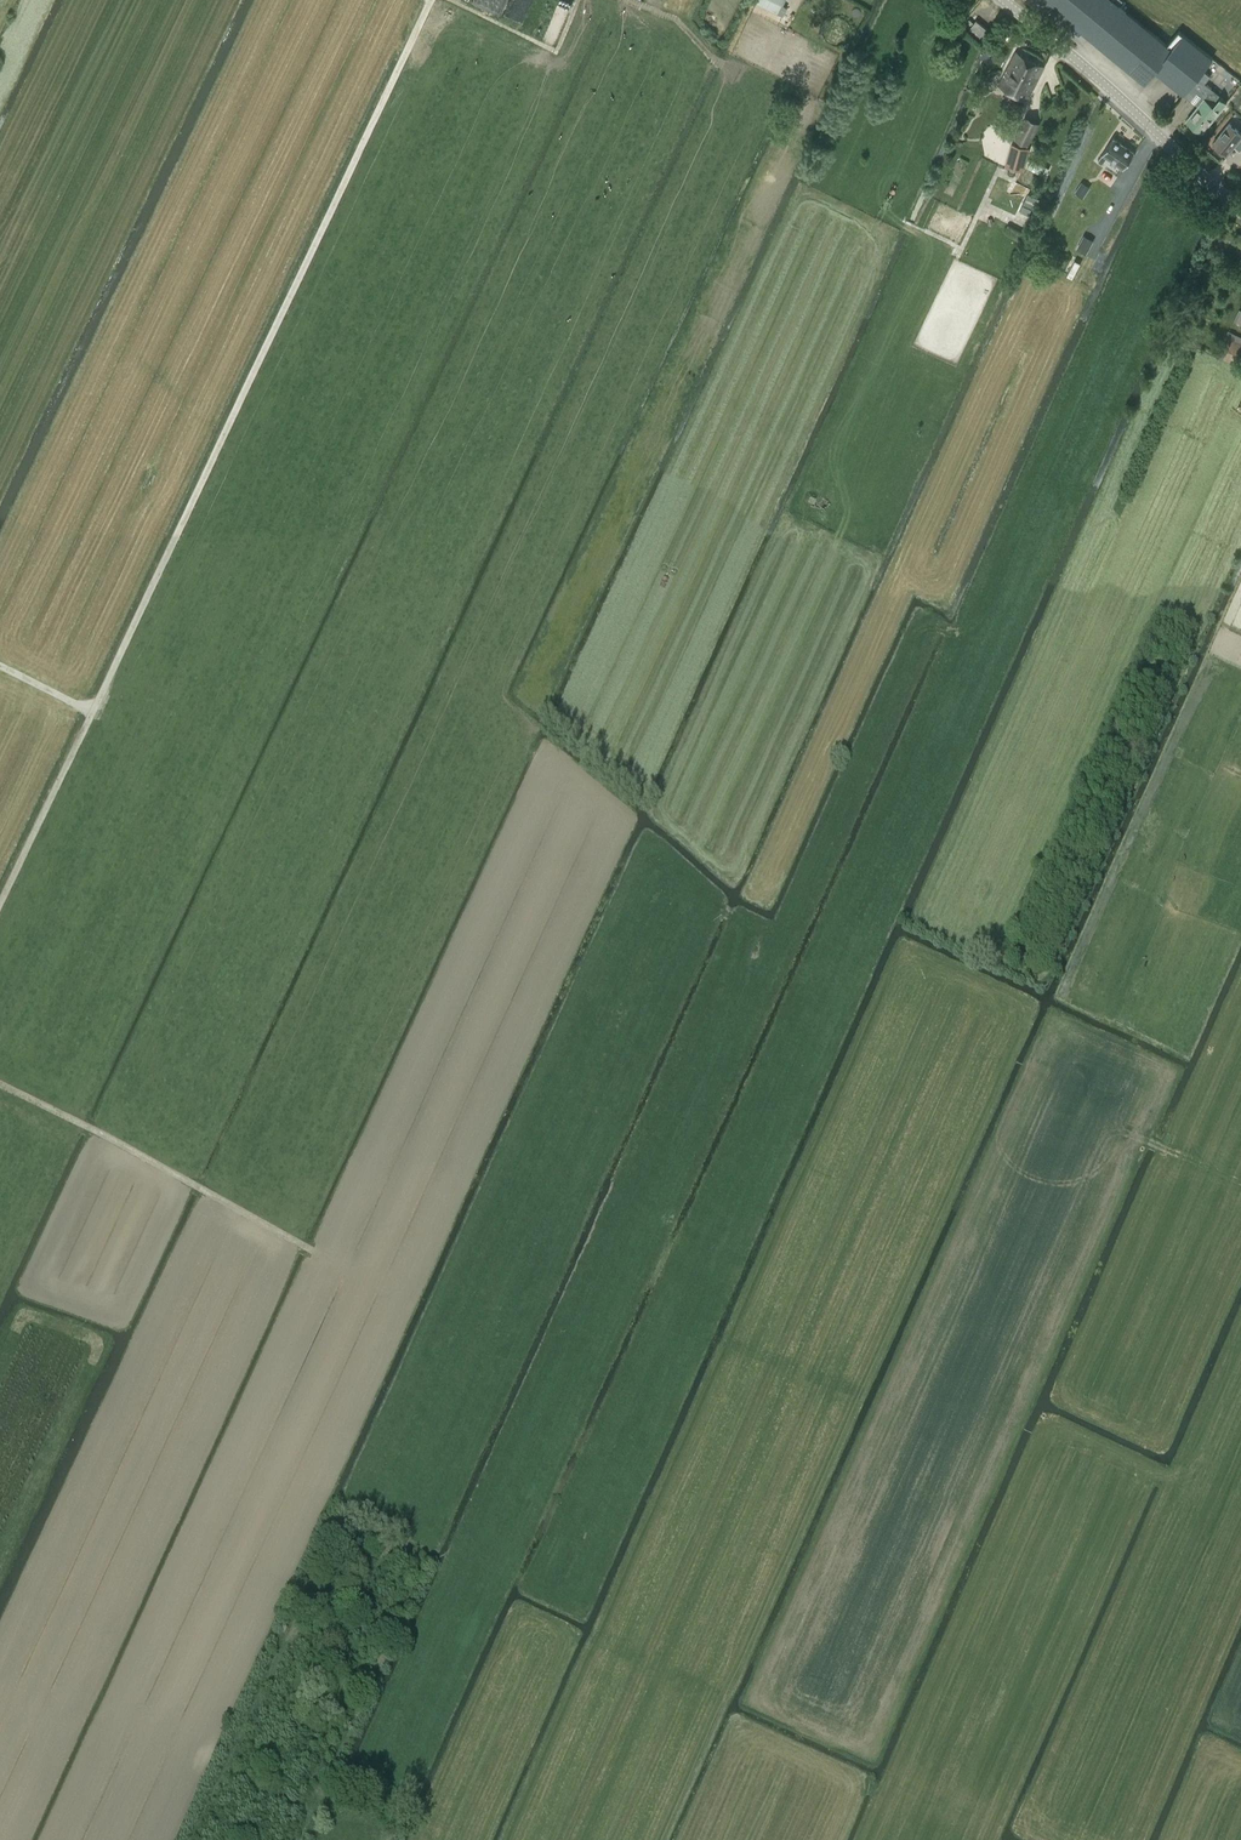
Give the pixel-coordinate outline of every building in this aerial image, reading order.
[(473,4),(503,15),(509,0),(474,0),(473,4)] [(784,0),(757,0),(756,2),(778,13),(784,0)] [(1144,83),(1155,71),(1191,101),(1210,77),(1203,71),(1213,59),(1179,31),(1167,45),(1113,0),(1044,0),(1144,83)] [(974,23),(970,19),(966,24),(970,28),(980,37),(982,34),(987,38),(991,33),(987,29),(976,20),(974,23)] [(1027,101),(1044,67),(1016,52),(999,86),(1027,101)] [(1220,97),(1221,96),(1220,97),(1210,89),(1211,88),(1210,87),(1202,97),(1205,99),(1187,121),(1202,133),(1226,103),(1220,97)] [(798,109),(801,102),(791,97),(788,105),(790,106),(784,119),(791,122),(797,109),(798,109)] [(1028,145),(1040,123),(1027,116),(1015,138),(1028,145)] [(1213,143),(1227,155),(1234,145),(1240,150),(1240,149),(1240,134),(1229,124),(1213,143)] [(1103,164),(1107,157),(1124,168),(1129,161),(1131,162),(1135,155),(1133,154),(1135,152),(1114,137),(1103,154),(1098,161),(1103,164)] [(1014,145),(1008,167),(1021,171),(1027,149),(1014,145)] [(1032,159),(1028,167),(1046,176),(1049,168),(1032,159)] [(1083,197),(1089,188),(1081,183),(1076,192),(1083,197)] [(1038,211),(1042,201),(1027,194),(1020,211),(1028,214),(1031,208),(1038,211)] [(1078,249),(1086,253),(1092,241),(1084,237),(1078,249)] [(1075,260),(1067,275),(1073,278),(1081,263),(1075,260)] [(1240,350),(1240,344),(1232,340),(1223,358),(1235,363),(1240,350)]
